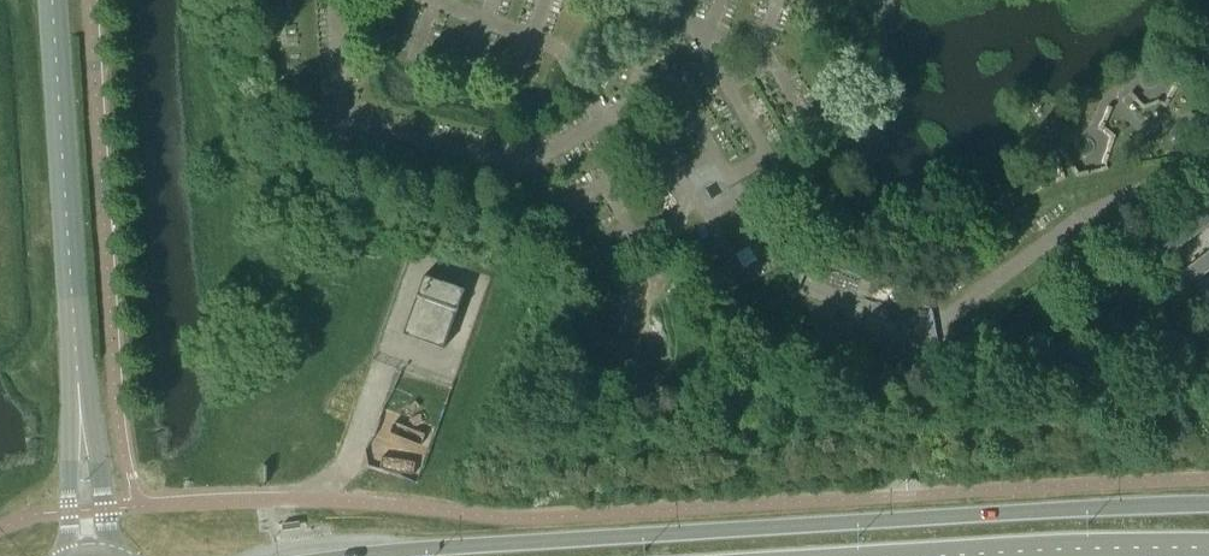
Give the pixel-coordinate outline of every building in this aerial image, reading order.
[(1208,225),(1208,211),(1201,200),(1153,237),(1168,257),(1197,235),(1208,225)] [(403,335),(444,350),(465,291),(424,276),(403,335)]
